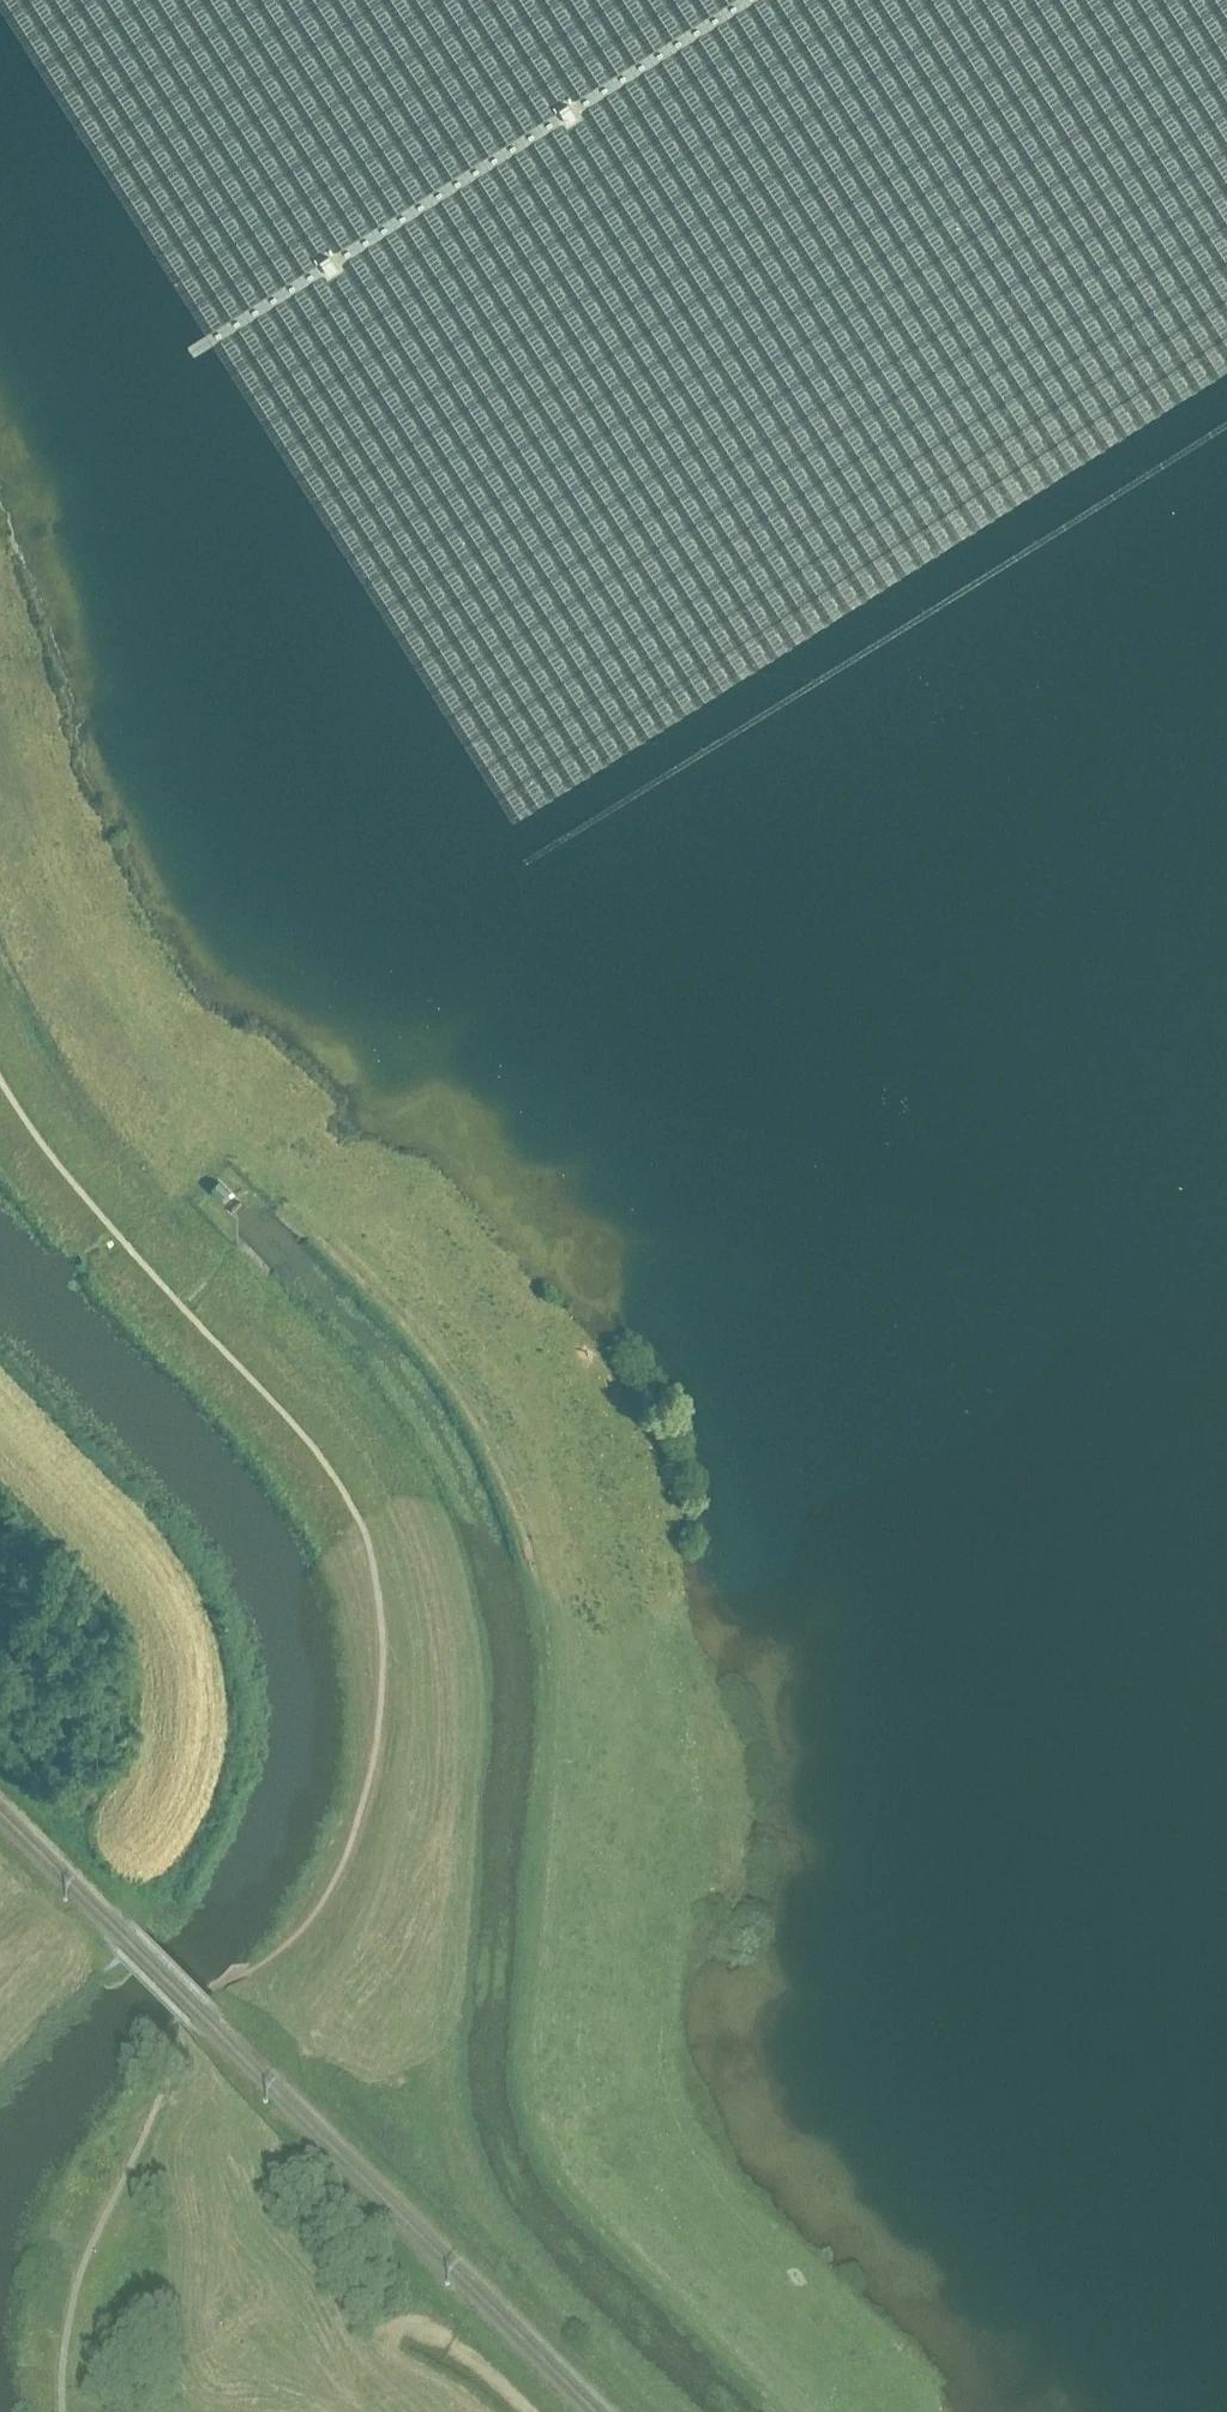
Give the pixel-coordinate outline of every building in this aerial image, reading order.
[(210,1189),(220,1199),(229,1191),(219,1181),(210,1189)]
